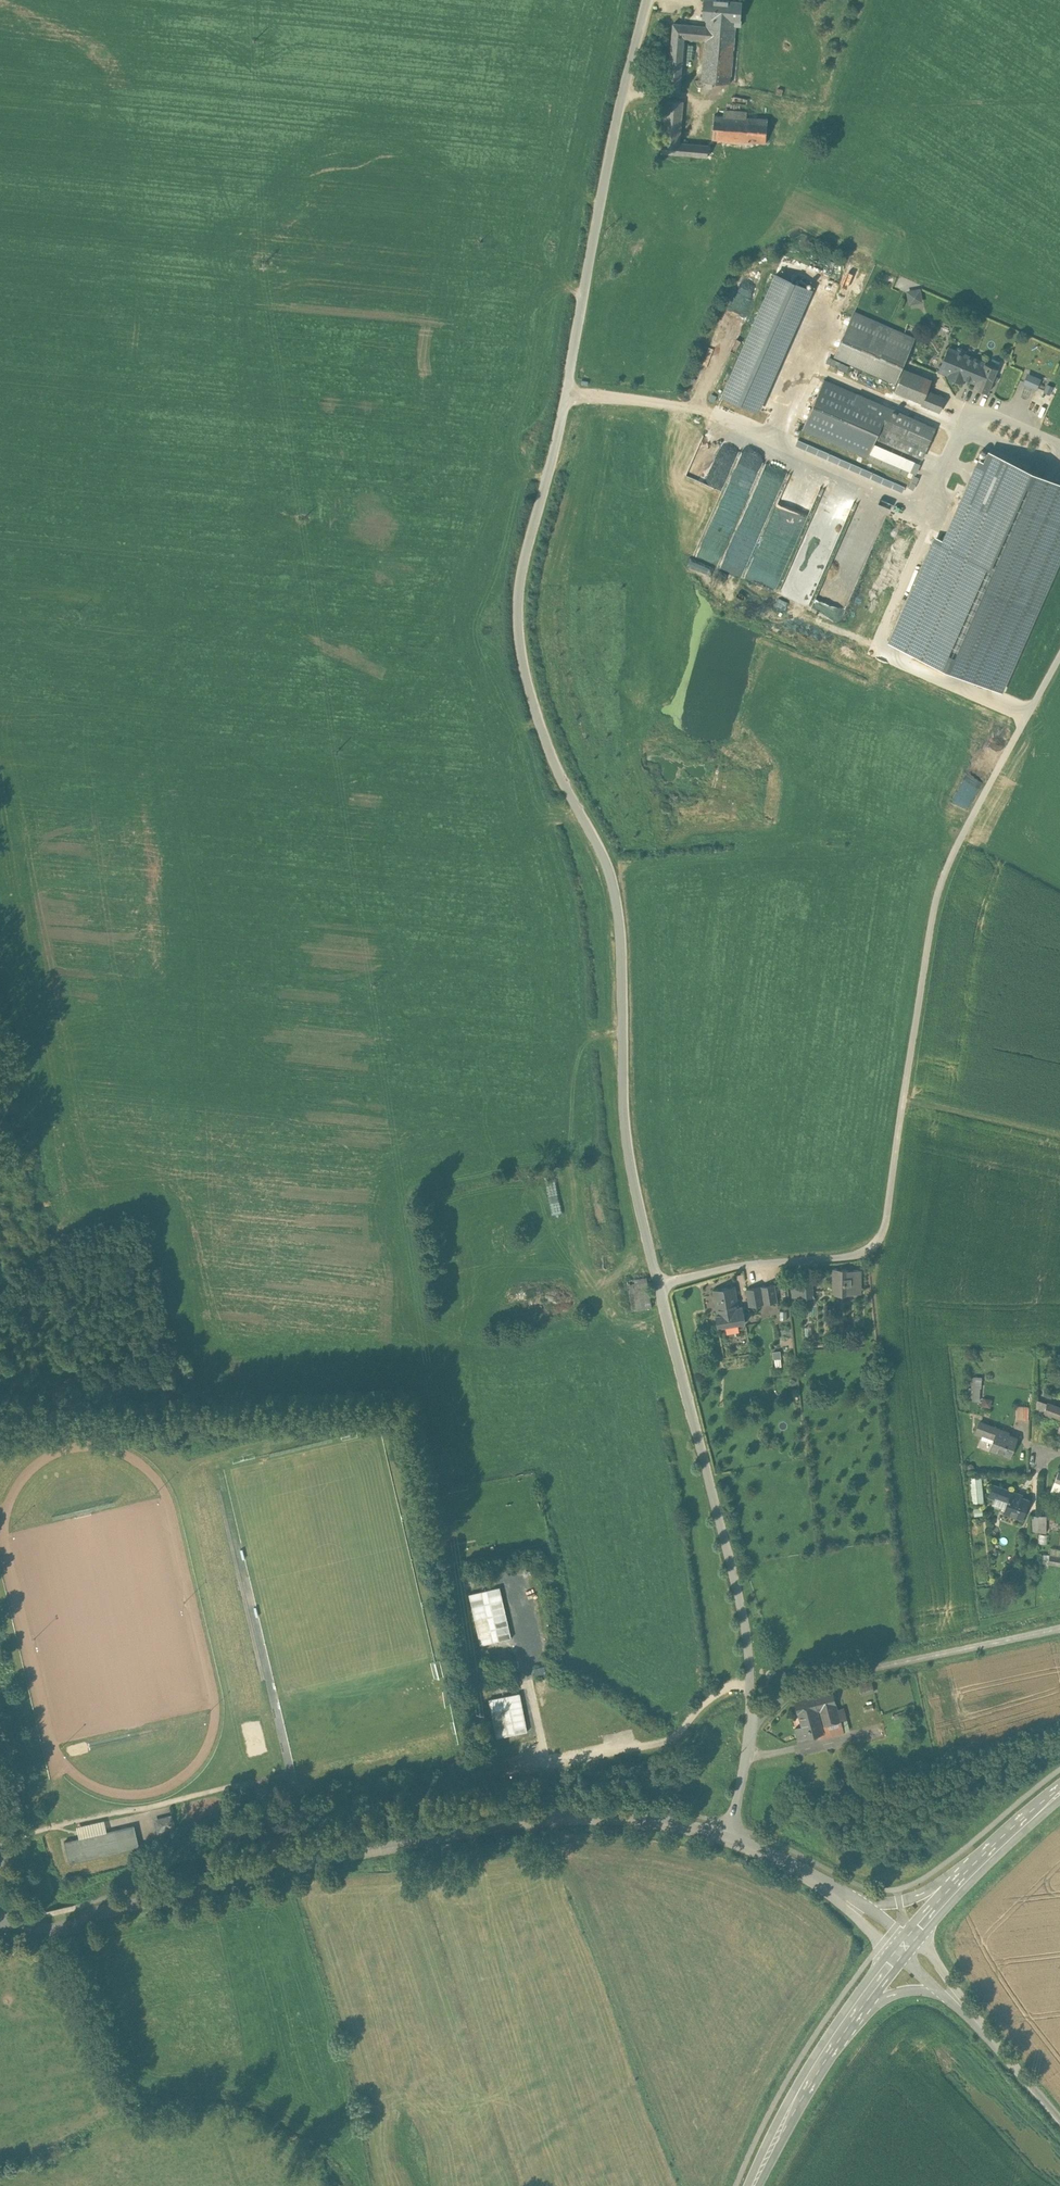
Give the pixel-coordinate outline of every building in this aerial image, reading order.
[(732,0),(704,0),(703,17),(707,17),(706,25),(734,27),(734,24),(739,24),(741,1),(732,0)] [(706,25),(673,22),(668,91),(680,92),(684,39),(705,40),(706,25)] [(730,82),(734,27),(706,25),(705,40),(702,80),(707,80),(714,81),(730,82)] [(684,99),(666,97),(662,152),(706,156),(707,143),(680,141),(684,99)] [(767,117),(714,113),(712,138),(765,142),(767,117)] [(777,269),(765,298),(799,313),(812,284),(777,269)] [(910,303),(924,300),(922,286),(907,289),(910,303)] [(765,298),(722,393),(757,409),(799,313),(765,298)] [(733,302),(727,323),(740,327),(747,306),(733,302)] [(914,338),(854,311),(835,354),(895,381),(914,338)] [(959,348),(955,350),(949,347),(941,368),(951,372),(949,375),(962,380),(963,377),(976,382),(985,362),(966,354),(965,350),(959,348)] [(998,368),(985,362),(976,382),(975,387),(988,392),(993,380),(996,381),(998,376),(995,375),(998,368)] [(932,380),(903,369),(894,391),(922,402),(928,390),(932,380)] [(1023,382),(1038,388),(1043,377),(1028,371),(1023,382)] [(889,407),(824,379),(802,429),(867,457),(876,438),(889,407)] [(1051,393),(1054,385),(1047,382),(1044,390),(1051,393)] [(928,390),(922,402),(921,404),(939,411),(945,397),(928,390)] [(935,427),(889,407),(876,438),(921,458),(935,427)] [(1000,689),(1059,553),(1059,482),(989,451),(985,461),(969,498),(978,502),(958,547),(937,538),(892,642),(1000,689)] [(969,498),(985,461),(979,458),(942,538),(935,535),(889,640),(892,642),(937,538),(958,547),(978,502),(969,498)] [(720,565),(706,564),(706,574),(719,575),(720,565)] [(909,692),(927,696),(930,686),(912,681),(909,692)] [(897,689),(893,702),(909,707),(913,693),(897,689)] [(852,1267),(833,1267),(833,1293),(852,1293),(852,1292),(852,1269),(852,1267)] [(861,1269),(852,1269),(852,1292),(861,1292),(861,1269)] [(646,1275),(627,1279),(628,1286),(634,1285),(637,1306),(651,1304),(646,1275)] [(799,1278),(801,1297),(813,1296),(812,1277),(799,1278)] [(774,1283),(762,1285),(764,1302),(777,1300),(774,1283)] [(735,1285),(713,1288),(717,1313),(716,1313),(718,1325),(726,1324),(738,1322),(745,1321),(743,1305),(739,1306),(735,1285)] [(762,1285),(746,1288),(749,1305),(764,1302),(762,1285)] [(738,1322),(726,1324),(728,1332),(740,1330),(738,1322)] [(781,1349),(773,1350),(774,1358),(782,1357),(781,1353),(781,1351),(781,1349)] [(981,1400),(982,1375),(972,1375),(972,1399),(981,1400)] [(983,1396),(982,1405),(991,1405),(991,1397),(983,1396)] [(1043,1415),(1048,1403),(1039,1399),(1035,1411),(1043,1415)] [(1048,1403),(1043,1415),(1050,1417),(1051,1414),(1059,1417),(1059,1408),(1048,1403)] [(1029,1406),(1017,1405),(1016,1418),(1028,1419),(1029,1406)] [(1005,1430),(980,1421),(975,1433),(982,1435),(981,1438),(993,1442),(991,1448),(992,1449),(992,1448),(1009,1454),(1008,1455),(1009,1456),(1017,1437),(1004,1432),(1005,1430)] [(1058,1471),(1052,1489),(1059,1492),(1059,1472),(1058,1471)] [(981,1478),(970,1479),(973,1507),(984,1505),(981,1478)] [(1011,1490),(993,1484),(988,1496),(994,1498),(995,1495),(1007,1500),(1011,1490)] [(1017,1493),(1011,1490),(1007,1500),(1003,1510),(1021,1518),(1028,1500),(1016,1495),(1017,1493)] [(1040,1517),(1030,1517),(1029,1534),(1039,1535),(1040,1517)] [(1048,1518),(1040,1517),(1039,1535),(1046,1535),(1048,1518)] [(1051,1551),(1048,1572),(1059,1573),(1059,1564),(1059,1552),(1051,1551)] [(871,1681),(859,1684),(861,1694),(874,1690),(871,1681)] [(833,1689),(814,1694),(823,1724),(841,1719),(838,1707),(833,1689)] [(814,1694),(795,1698),(802,1725),(795,1727),(798,1738),(820,1731),(825,1730),(823,1724),(814,1694)] [(844,1706),(838,1707),(841,1719),(847,1717),(844,1706)] [(850,1728),(847,1717),(841,1719),(843,1730),(850,1728)] [(825,1730),(820,1731),(821,1736),(843,1730),(841,1719),(823,1724),(825,1730)] [(861,1763),(852,1766),(852,1767),(856,1779),(865,1776),(861,1763)] [(852,1767),(836,1773),(840,1784),(856,1779),(852,1767)] [(169,1817),(157,1820),(159,1828),(172,1825),(169,1817)] [(129,1828),(114,1831),(119,1852),(134,1849),(129,1828)] [(114,1831),(61,1844),(66,1865),(119,1852),(114,1831)]
